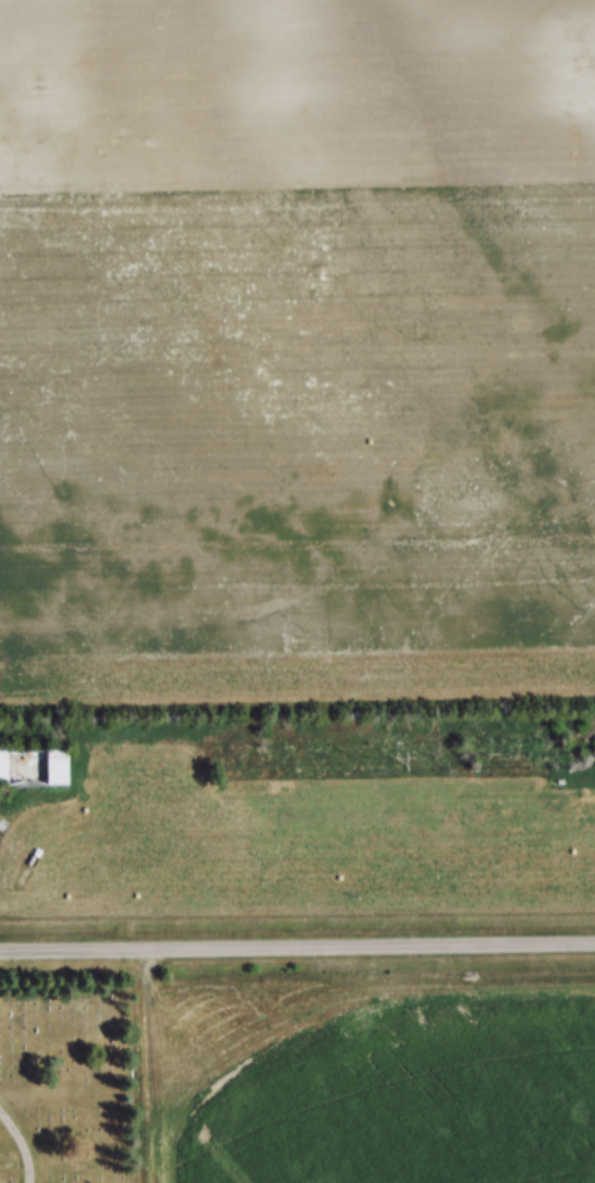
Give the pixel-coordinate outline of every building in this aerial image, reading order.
[(65,788),(65,750),(0,750),(0,788),(65,788)]
